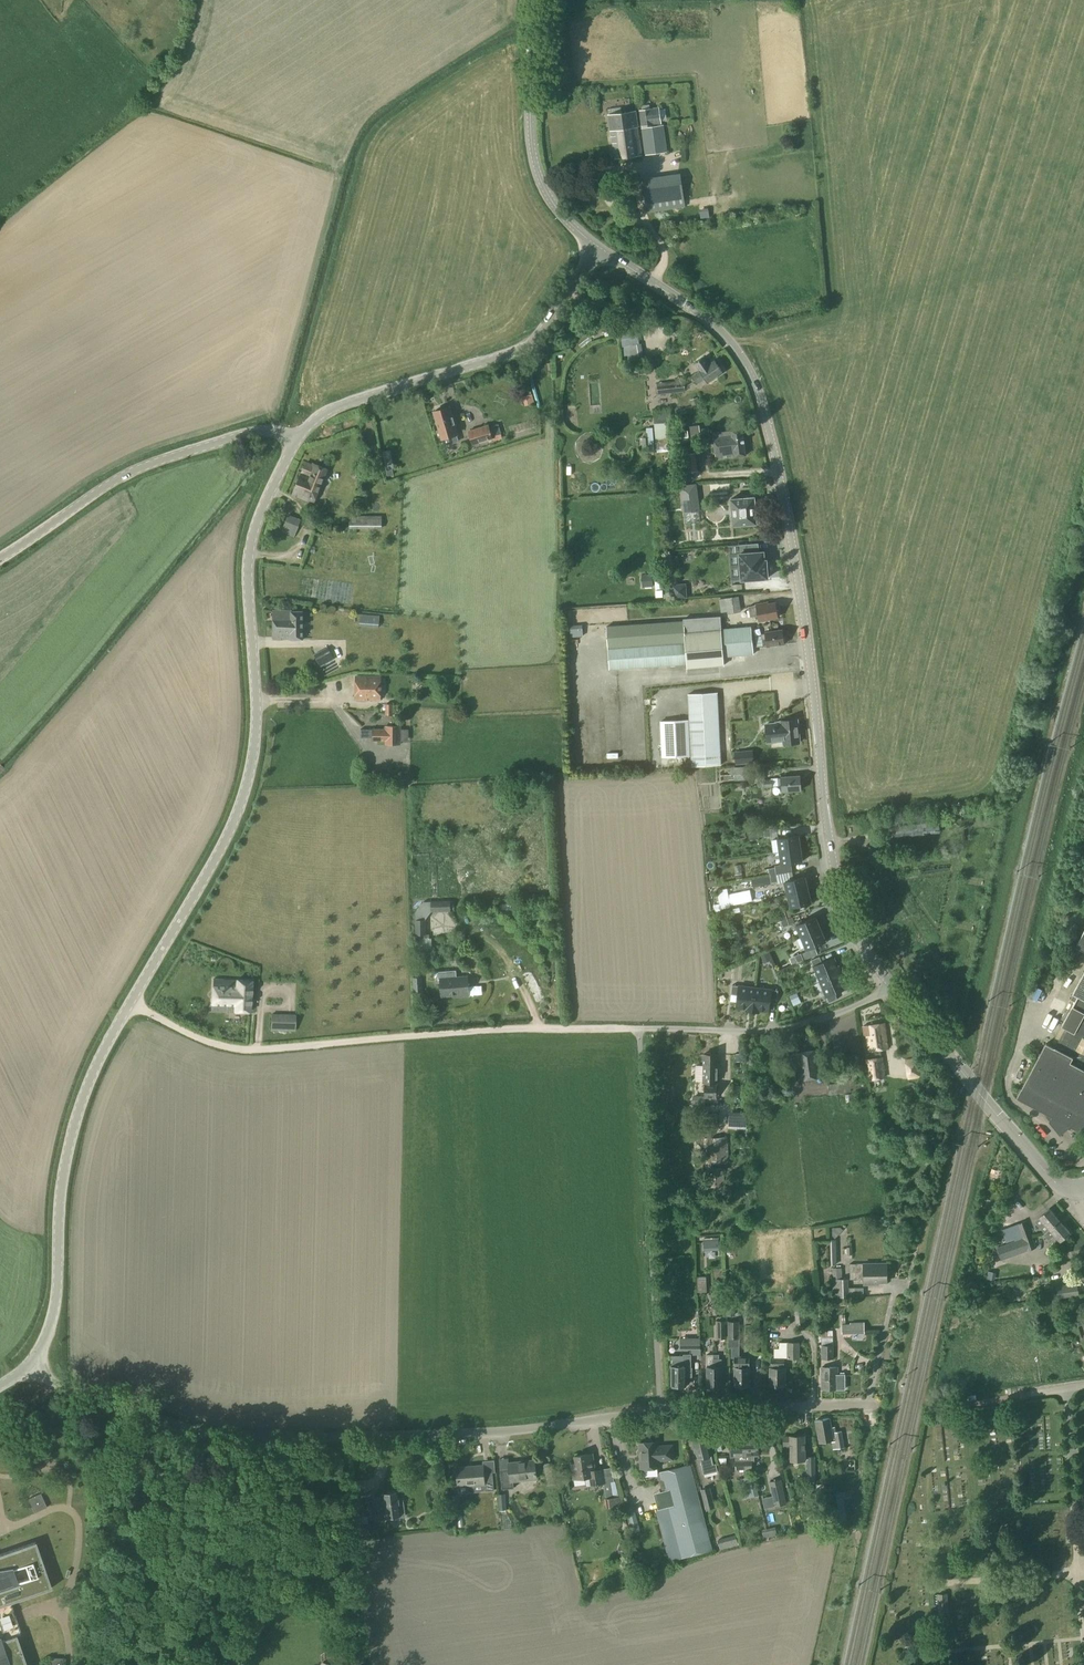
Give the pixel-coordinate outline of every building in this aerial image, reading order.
[(639,111),(641,127),(661,124),(659,107),(639,111)] [(635,110),(609,114),(611,131),(615,159),(641,155),(635,110)] [(642,129),(645,155),(667,152),(663,126),(642,129)] [(643,179),(648,213),(685,207),(681,173),(643,179)] [(692,377),(697,384),(706,378),(708,382),(723,372),(714,360),(709,364),(704,358),(695,364),(700,371),(692,377)] [(657,383),(658,394),(685,392),(684,380),(657,383)] [(692,400),(694,406),(700,403),(698,397),(692,400)] [(436,411),(434,412),(442,440),(457,436),(454,426),(456,425),(453,416),(451,416),(449,407),(442,409),(440,408),(437,409),(436,411)] [(488,427),(491,439),(492,441),(501,438),(498,424),(488,427)] [(690,427),(692,438),(709,435),(708,428),(700,429),(699,425),(690,427)] [(491,439),(488,427),(488,426),(468,431),(472,444),(491,439)] [(746,455),(742,429),(731,430),(731,431),(712,433),(716,458),(734,456),(734,457),(746,455)] [(382,452),(386,469),(394,468),(390,450),(382,452)] [(682,463),(684,473),(695,471),(697,471),(696,461),(682,463)] [(292,494),(313,502),(327,469),(315,464),(314,466),(305,462),(292,494)] [(680,485),(682,484),(695,483),(694,475),(679,477),(680,485)] [(696,488),(683,490),(675,491),(679,526),(685,525),(701,523),(697,488),(696,488)] [(756,507),(755,507),(754,497),(730,499),(731,509),(730,509),(731,516),(732,516),(733,526),(756,524),(756,514),(756,507)] [(281,532),(294,538),(301,520),(288,514),(281,532)] [(350,517),(350,528),(380,527),(380,516),(350,517)] [(763,552),(758,552),(758,543),(739,545),(740,554),(739,554),(741,580),(768,578),(767,575),(770,575),(769,563),(766,563),(766,560),(764,560),(763,552)] [(686,585),(672,586),(673,600),(687,599),(686,585)] [(721,613),(727,612),(728,614),(741,612),(739,596),(725,598),(719,599),(721,613)] [(749,606),(751,617),(759,615),(760,620),(778,617),(775,603),(769,604),(768,603),(756,605),(749,606)] [(291,640),(292,612),(292,611),(274,611),(273,638),(283,638),(283,640),(291,640)] [(292,612),(291,640),(303,640),(303,612),(292,612)] [(359,626),(379,627),(380,616),(360,615),(359,626)] [(606,628),(610,671),(687,664),(687,669),(724,665),(724,657),(754,654),(751,626),(721,629),(720,616),(683,619),(683,622),(606,628)] [(782,630),(765,632),(765,633),(761,634),(762,636),(756,637),(757,648),(784,644),(782,630)] [(355,699),(381,700),(381,677),(356,677),(355,699)] [(660,722),(662,756),(691,755),(692,766),(721,764),(717,693),(688,694),(690,720),(660,722)] [(766,724),(768,742),(779,741),(779,740),(783,739),(784,744),(800,743),(797,720),(782,721),(782,723),(766,724)] [(373,740),(385,740),(385,744),(401,744),(401,726),(385,726),(385,729),(373,729),(373,740)] [(735,762),(753,760),(752,751),(734,753),(735,762)] [(729,768),(730,775),(750,773),(749,767),(733,768),(729,768)] [(778,778),(779,785),(782,784),(782,792),(801,790),(800,776),(782,777),(782,778),(778,778)] [(765,779),(765,787),(773,786),(773,779),(765,779)] [(938,822),(894,828),(895,836),(939,831),(938,822)] [(800,849),(798,836),(795,836),(791,837),(778,839),(779,852),(800,849)] [(802,862),(800,849),(779,852),(781,865),(794,863),(795,863),(798,863),(798,862),(802,862)] [(775,867),(768,869),(770,876),(776,875),(775,867)] [(776,875),(770,876),(771,883),(778,882),(776,875)] [(764,877),(751,880),(752,888),(771,884),(771,883),(770,876),(764,877)] [(808,890),(805,877),(801,878),(797,879),(784,882),(788,895),(808,890)] [(726,889),(716,891),(717,897),(727,895),(726,889)] [(811,902),(808,890),(788,895),(791,907),(804,904),(804,905),(807,904),(807,903),(811,902)] [(424,901),(414,914),(414,921),(415,935),(426,934),(425,920),(431,911),(431,909),(431,901),(424,901)] [(787,919),(785,912),(778,914),(780,921),(787,919)] [(762,913),(752,915),(755,925),(765,922),(762,913)] [(820,929),(815,917),(812,919),(811,919),(808,920),(796,925),(801,938),(820,929)] [(789,925),(787,919),(780,921),(783,928),(789,925)] [(826,941),(820,929),(801,938),(806,950),(818,944),(819,945),(822,943),(826,941)] [(785,932),(787,944),(795,943),(794,931),(785,932)] [(804,960),(801,953),(794,956),(797,963),(804,960)] [(820,982),(842,972),(839,966),(838,967),(834,958),(822,963),(819,957),(811,960),(813,966),(813,967),(820,982)] [(438,971),(439,980),(441,979),(442,995),(454,995),(454,997),(469,996),(468,977),(456,977),(454,976),(453,970),(438,971)] [(847,988),(843,979),(844,979),(842,972),(820,982),(826,997),(829,1003),(837,999),(835,993),(847,988)] [(1078,997),(1083,1000),(1083,975),(1074,994),(1078,997)] [(212,1011),(250,1011),(251,980),(235,978),(235,979),(212,979),(212,1011)] [(752,1012),(755,988),(739,986),(732,985),(731,995),(738,995),(736,1008),(746,1009),(746,1011),(752,1012)] [(777,1000),(778,991),(771,990),(755,988),(752,1012),(759,1012),(759,1011),(769,1012),(770,999),(777,1000)] [(796,994),(789,997),(792,1004),(799,1001),(796,994)] [(1078,997),(1062,1027),(1066,1029),(1056,1049),(1047,1044),(1018,1098),(1053,1116),(1050,1121),(1061,1135),(1071,1126),(1083,1133),(1083,1000),(1078,997)] [(271,1030),(296,1030),(296,1015),(272,1014),(271,1030)] [(888,1048),(884,1024),(863,1027),(864,1036),(867,1036),(869,1051),(874,1050),(876,1059),(867,1060),(869,1080),(885,1078),(882,1058),(881,1058),(880,1049),(888,1048)] [(795,1053),(796,1058),(800,1058),(800,1061),(805,1061),(806,1065),(812,1064),(813,1071),(821,1070),(819,1050),(795,1053)] [(705,1082),(705,1084),(705,1097),(716,1097),(716,1084),(716,1082),(717,1082),(717,1073),(718,1073),(718,1055),(704,1055),(703,1082),(705,1082)] [(800,1058),(796,1058),(799,1081),(822,1077),(821,1070),(813,1071),(812,1064),(806,1065),(805,1061),(800,1061),(800,1058)] [(906,1061),(908,1077),(919,1076),(918,1060),(906,1061)] [(828,1085),(829,1094),(850,1092),(850,1089),(857,1088),(858,1086),(865,1086),(864,1080),(855,1080),(854,1076),(837,1077),(837,1083),(828,1085)] [(704,1138),(706,1164),(729,1163),(727,1137),(704,1138)] [(706,1168),(708,1194),(725,1193),(724,1167),(706,1168)] [(1039,1217),(1050,1229),(1059,1221),(1049,1208),(1039,1217)] [(1031,1234),(1026,1221),(1018,1224),(1022,1237),(1031,1234)] [(1059,1221),(1050,1229),(1050,1230),(1044,1235),(1049,1241),(1055,1236),(1060,1241),(1070,1233),(1059,1221)] [(1023,1238),(1022,1237),(1018,1224),(1010,1227),(1015,1241),(1023,1238)] [(1031,1234),(1022,1237),(1023,1238),(1027,1251),(1036,1248),(1031,1234)] [(1015,1241),(996,1248),(1000,1260),(1027,1251),(1023,1238),(1015,1241)] [(850,1264),(850,1273),(850,1280),(864,1279),(864,1285),(884,1284),(884,1263),(864,1264),(850,1264)] [(697,1264),(699,1292),(706,1292),(705,1277),(703,1277),(703,1264),(697,1264)] [(841,1268),(832,1268),(833,1289),(836,1289),(836,1297),(849,1297),(848,1279),(841,1279),(841,1268)] [(1058,1298),(1077,1295),(1075,1283),(1056,1286),(1058,1298)] [(734,1296),(726,1297),(727,1317),(735,1316),(734,1296)] [(721,1339),(726,1339),(726,1322),(716,1322),(716,1335),(721,1335),(721,1339)] [(728,1322),(729,1339),(739,1339),(738,1322),(728,1322)] [(690,1338),(690,1349),(691,1349),(700,1349),(700,1338),(690,1338)] [(729,1339),(729,1348),(732,1348),(739,1348),(739,1339),(729,1339)] [(770,1385),(785,1386),(785,1368),(784,1368),(784,1358),(787,1358),(787,1359),(800,1359),(800,1342),(787,1342),(779,1342),(779,1349),(774,1349),(774,1358),(772,1358),(771,1368),(770,1368),(770,1385)] [(822,1345),(822,1359),(834,1360),(834,1345),(822,1345)] [(732,1348),(732,1359),(735,1359),(735,1367),(735,1385),(750,1385),(750,1367),(749,1367),(749,1357),(742,1357),(739,1357),(739,1353),(739,1348),(732,1348)] [(686,1369),(691,1369),(691,1355),(683,1355),(683,1356),(673,1356),(673,1366),(672,1366),(671,1385),(686,1385),(686,1369)] [(722,1358),(719,1358),(719,1360),(706,1360),(706,1368),(708,1368),(708,1385),(722,1385),(722,1358)] [(837,1367),(822,1367),(822,1390),(836,1389),(845,1389),(844,1374),(844,1373),(840,1373),(840,1374),(838,1374),(837,1367)] [(833,1440),(831,1426),(830,1418),(816,1421),(820,1442),(833,1440)] [(835,1432),(834,1433),(836,1441),(832,1442),(833,1449),(844,1448),(842,1431),(835,1432)] [(744,1437),(745,1470),(752,1470),(752,1463),(754,1463),(754,1455),(759,1455),(758,1436),(744,1437)] [(805,1460),(805,1457),(805,1436),(784,1436),(784,1445),(790,1445),(791,1461),(805,1460)] [(693,1440),(697,1459),(700,1458),(704,1474),(717,1471),(716,1464),(713,1465),(711,1455),(707,1437),(693,1440)] [(745,1470),(744,1437),(730,1437),(731,1456),(737,1456),(738,1470),(745,1470)] [(639,1442),(640,1468),(659,1467),(658,1458),(663,1458),(663,1459),(673,1459),(672,1445),(658,1445),(657,1441),(653,1441),(651,1439),(646,1440),(644,1442),(639,1442)] [(574,1479),(588,1477),(589,1485),(605,1483),(603,1469),(595,1470),(593,1454),(575,1456),(576,1463),(571,1464),(574,1479)] [(805,1457),(805,1460),(807,1460),(808,1482),(816,1482),(815,1456),(805,1457)] [(501,1472),(502,1489),(514,1488),(514,1481),(537,1478),(535,1460),(509,1463),(510,1471),(501,1472)] [(668,1507),(681,1558),(713,1550),(690,1464),(660,1472),(664,1491),(668,1507)] [(483,1465),(457,1467),(458,1486),(482,1484),(482,1491),(494,1490),(493,1472),(484,1473),(483,1465)] [(157,1468),(155,1474),(164,1477),(165,1473),(166,1471),(159,1469),(157,1468)] [(747,1481),(750,1494),(757,1493),(753,1479),(747,1481)] [(771,1483),(775,1506),(786,1504),(781,1481),(771,1483)] [(376,1498),(379,1520),(404,1516),(402,1500),(397,1501),(396,1491),(381,1494),(381,1497),(376,1498)] [(356,1516),(358,1516),(374,1514),(371,1495),(354,1498),(354,1502),(356,1516)] [(459,1496),(452,1497),(453,1511),(460,1510),(459,1496)] [(606,1500),(605,1500),(606,1509),(621,1507),(619,1498),(606,1500)] [(714,1507),(712,1498),(704,1500),(707,1509),(714,1507)] [(632,1507),(624,1509),(628,1521),(635,1519),(632,1507)] [(670,1561),(681,1558),(668,1507),(656,1510),(670,1561)] [(771,1537),(769,1530),(763,1531),(765,1538),(771,1537)] [(16,1638),(18,1637),(14,1625),(10,1614),(7,1605),(52,1591),(37,1544),(0,1556),(0,1624),(5,1641),(0,1642),(0,1641),(0,1664),(25,1664),(16,1638)] [(623,1555),(626,1552),(625,1547),(621,1546),(618,1549),(619,1554),(623,1555)] [(938,1615),(947,1615),(946,1594),(937,1595),(938,1615)]
